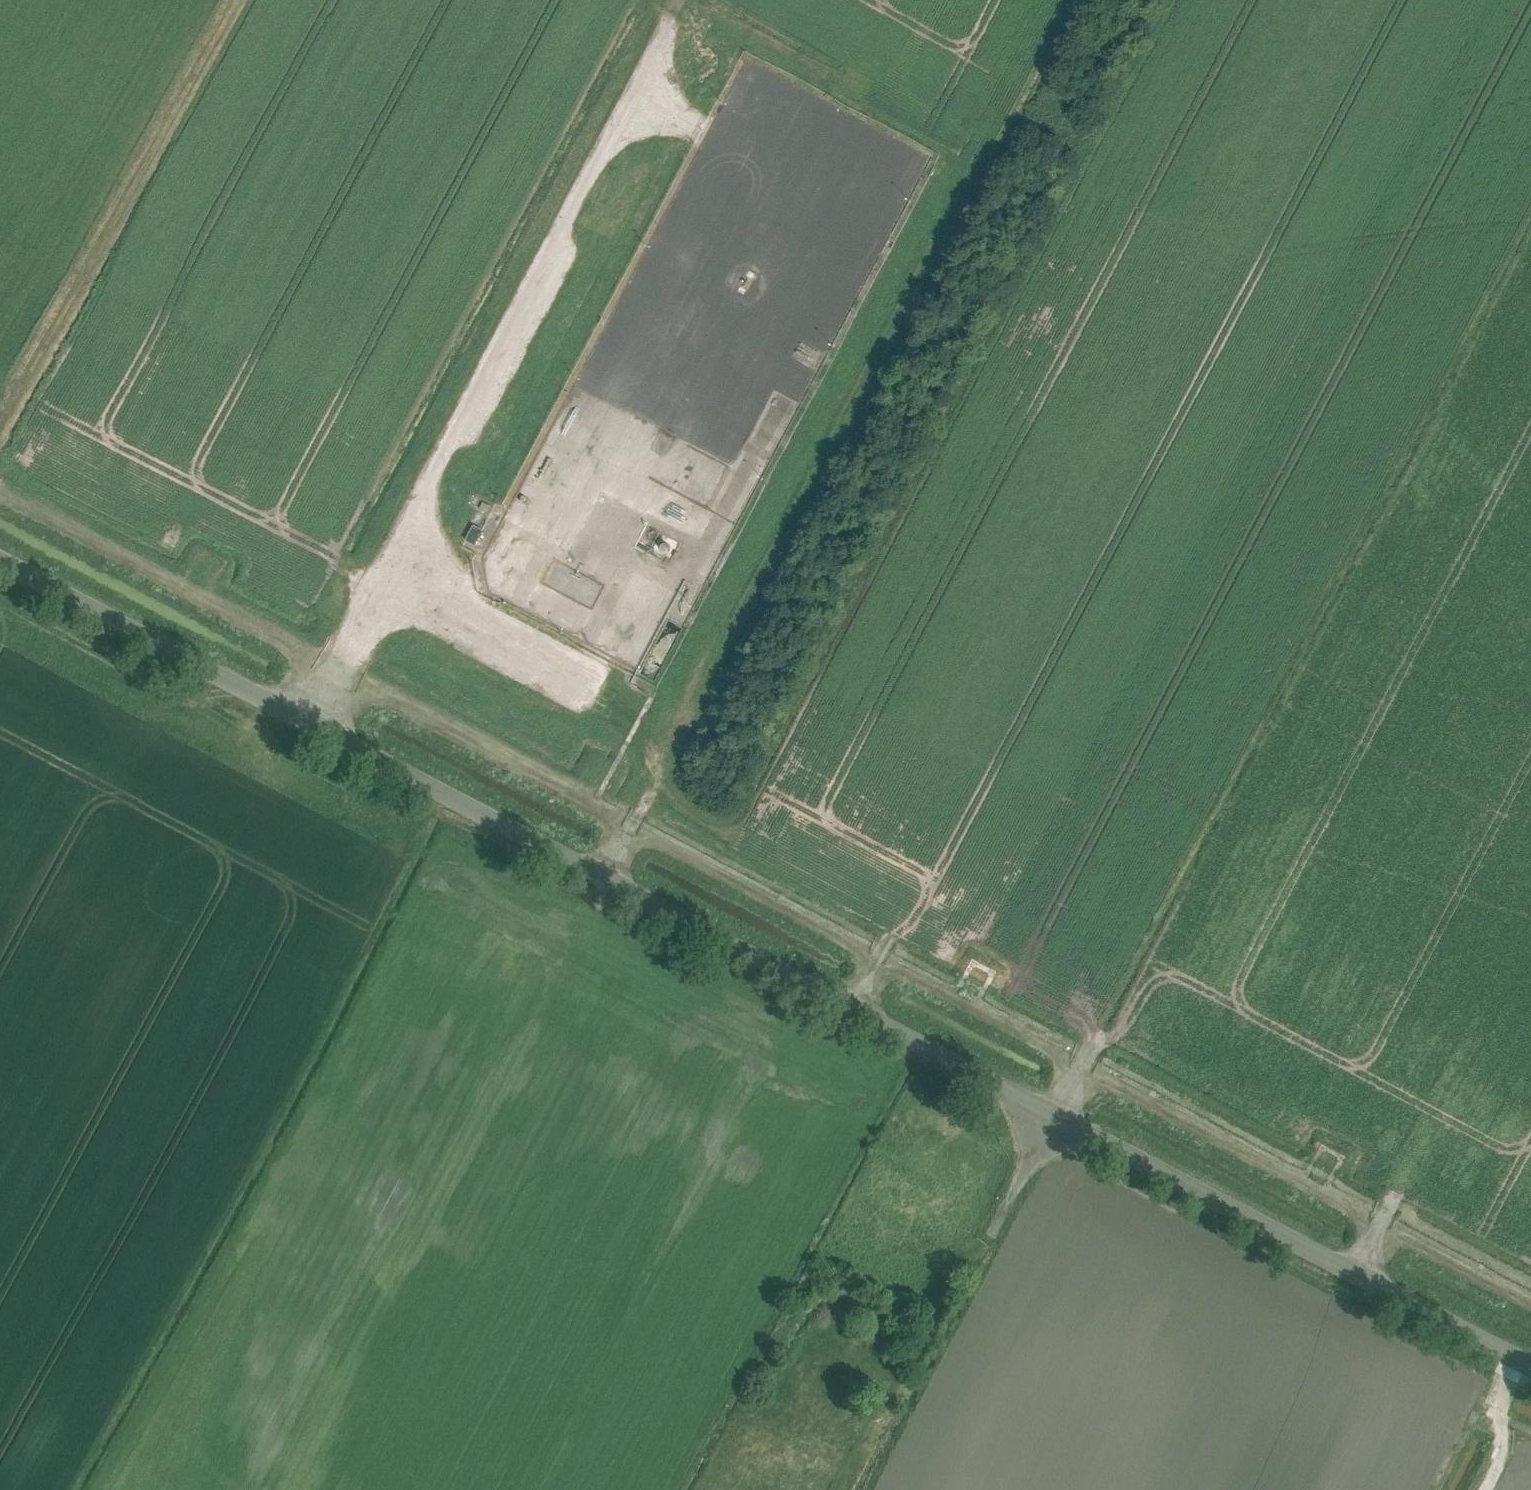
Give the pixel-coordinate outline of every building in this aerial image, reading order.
[(475,545),(483,531),(474,526),(466,540),(475,545)] [(638,544),(639,534),(584,534),(584,544),(638,544)] [(547,603),(542,612),(565,623),(569,613),(547,603)]
